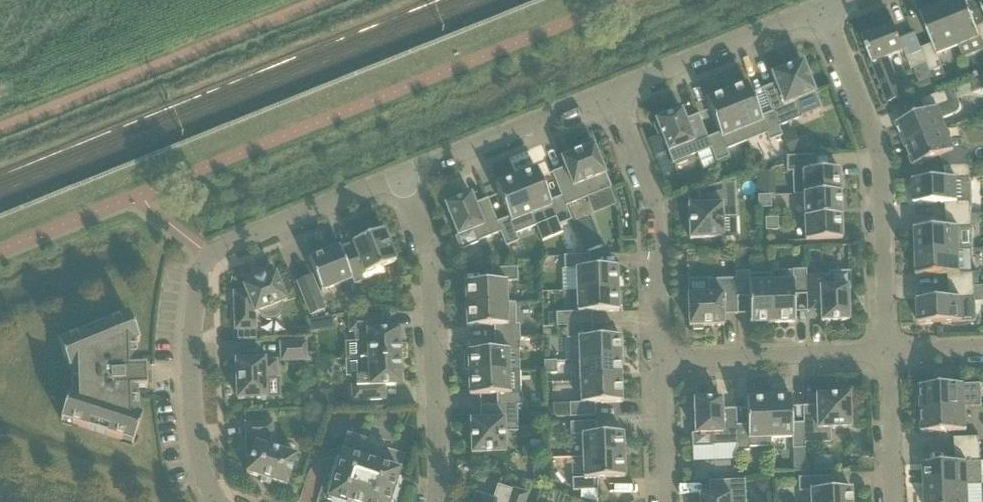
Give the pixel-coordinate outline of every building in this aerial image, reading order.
[(965,0),(950,0),(948,1),(949,4),(943,6),(959,46),(980,38),(982,45),(982,24),(976,27),(965,0)] [(959,46),(943,6),(921,15),(933,44),(921,48),(927,63),(931,72),(942,67),(937,55),(959,46)] [(911,69),(927,63),(921,48),(915,33),(900,39),(895,25),(863,38),(889,103),(904,97),(888,58),(904,52),(911,69)] [(775,84),(763,89),(772,112),(778,127),(802,117),(802,116),(821,109),(815,93),(803,62),(771,75),(775,84)] [(747,84),(726,93),(746,142),(766,134),(769,141),(782,136),(781,133),(778,127),(772,112),(760,117),(747,84)] [(906,146),(946,130),(942,119),(958,112),(960,110),(961,108),(961,106),(961,103),(954,88),(921,101),(926,112),(897,124),(906,146)] [(746,142),(726,93),(706,101),(709,110),(709,111),(710,111),(719,133),(707,138),(711,148),(716,162),(729,157),(726,150),(746,142)] [(698,115),(685,120),(681,111),(670,115),(669,112),(658,116),(660,119),(656,121),(657,124),(654,125),(658,135),(661,134),(673,163),(675,162),(676,166),(687,161),(686,158),(711,148),(707,138),(698,115)] [(792,128),(781,133),(782,136),(790,157),(797,157),(803,156),(792,128)] [(962,140),(951,142),(946,130),(906,146),(914,167),(941,157),(944,166),(945,179),(970,178),(970,156),(962,140)] [(594,146),(590,147),(589,144),(580,147),(581,151),(561,159),(565,168),(552,173),(561,196),(562,196),(566,206),(610,188),(594,146)] [(790,157),(787,157),(787,172),(793,172),(794,195),(804,194),(840,193),(840,190),(843,190),(843,177),(840,177),(839,169),(818,170),(817,156),(803,156),(797,157),(790,157)] [(521,175),(516,177),(536,226),(541,240),(562,232),(559,225),(571,220),(566,206),(562,196),(561,196),(550,201),(537,168),(531,171),(529,168),(519,172),(521,175)] [(535,226),(516,177),(495,185),(508,218),(497,222),(496,222),(500,232),(506,246),(518,241),(515,234),(535,226)] [(972,214),(970,178),(945,179),(914,180),(915,204),(946,203),(946,215),(972,214)] [(690,239),(710,239),(723,238),(722,218),(736,217),(735,180),(698,191),(699,206),(689,206),(690,239)] [(841,216),(840,193),(804,194),(804,217),(841,216)] [(479,241),(500,232),(496,222),(497,222),(487,199),(475,204),(471,195),(445,205),(458,236),(455,237),(460,250),(479,242),(479,241)] [(759,208),(771,208),(770,196),(758,196),(759,208)] [(972,227),(972,214),(946,215),(947,228),(915,229),(916,252),(960,251),(959,228),(972,227)] [(842,240),(841,216),(804,217),(805,241),(842,240)] [(766,231),(778,230),(777,218),(765,219),(766,231)] [(353,246),(340,251),(351,280),(352,279),(354,285),(384,273),(382,267),(396,262),(383,230),(369,236),(367,232),(354,237),(356,241),(352,242),(353,246)] [(340,251),(339,248),(325,253),(324,250),(310,255),(312,258),(308,260),(321,292),(351,280),(340,251)] [(974,286),(979,285),(979,273),(973,273),(972,250),(960,251),(916,252),(916,257),(914,257),(915,269),(917,269),(917,276),(949,274),(949,287),(974,286)] [(576,269),(577,291),(618,289),(617,267),(590,268),(589,255),(569,256),(564,256),(564,269),(576,269)] [(465,283),(466,305),(507,304),(506,282),(517,281),(517,268),(491,269),(492,282),(465,283)] [(794,296),(806,295),(807,295),(806,277),(806,270),(792,271),(793,282),(771,283),(773,323),(795,323),(794,296)] [(773,323),(771,283),(771,274),(749,275),(749,272),(735,273),(736,279),(736,298),(737,298),(749,297),(750,324),(773,323)] [(830,276),(806,277),(807,295),(806,295),(807,312),(821,312),(821,322),(849,321),(847,288),(850,288),(849,272),(829,273),(830,276)] [(245,292),(233,292),(235,330),(241,330),(241,341),(256,340),(256,329),(255,314),(259,312),(261,317),(265,319),(270,320),(279,317),(282,313),(283,308),(282,303),(283,303),(286,301),(276,274),(264,278),(254,281),(255,282),(243,287),(245,292)] [(324,310),(311,276),(297,281),(310,316),(324,310)] [(737,315),(737,298),(736,298),(736,279),(708,280),(709,295),(688,296),(689,327),(693,326),(693,330),(703,330),(703,326),(724,325),(723,315),(737,315)] [(949,299),(918,300),(919,324),(975,322),(975,302),(974,286),(949,287),(949,299)] [(618,293),(618,289),(577,291),(577,313),(556,313),(556,326),(566,326),(592,325),(592,313),(618,312),(618,307),(622,307),(621,293),(618,293)] [(515,303),(507,304),(466,305),(467,327),(494,326),(494,339),(519,338),(519,325),(516,325),(515,303)] [(140,342),(132,322),(128,314),(58,343),(69,370),(71,370),(72,393),(70,392),(61,421),(133,444),(142,416),(139,414),(138,390),(147,389),(146,368),(137,368),(136,343),(140,342)] [(313,330),(335,326),(333,316),(312,320),(313,330)] [(359,342),(360,359),(400,357),(399,329),(383,330),(382,316),(349,317),(349,333),(354,332),(355,342),(359,342)] [(592,338),(592,325),(566,326),(567,339),(578,339),(579,360),(620,359),(620,356),(621,356),(621,357),(623,357),(622,339),(621,339),(621,340),(619,340),(619,337),(592,338)] [(520,350),(519,338),(494,339),(494,350),(468,351),(468,355),(464,355),(465,370),(468,370),(468,373),(519,372),(518,349),(520,350)] [(281,361),(306,360),(306,342),(280,343),(281,361)] [(401,385),(400,357),(360,359),(361,376),(356,376),(356,386),(351,386),(352,401),(385,400),(385,386),(401,385)] [(621,380),(620,359),(579,360),(580,382),(621,380)] [(264,360),(256,360),(236,361),(237,399),(266,398),(265,378),(277,378),(276,361),(264,361),(264,360)] [(545,374),(557,373),(556,361),(544,362),(545,374)] [(520,393),(519,372),(468,373),(469,396),(496,395),(496,406),(497,406),(517,406),(522,405),(521,393),(520,393)] [(622,403),(621,380),(580,382),(581,404),(569,404),(570,417),(595,416),(595,403),(622,403)] [(982,407),(981,384),(921,386),(922,409),(965,408),(982,407)] [(772,397),(769,398),(770,438),(792,438),(793,449),(805,449),(804,443),(804,423),(803,423),(792,424),(791,397),(787,397),(787,394),(772,394),(772,397)] [(803,406),(803,423),(804,423),(804,443),(830,442),(830,429),(851,428),(849,395),(816,396),(816,406),(803,406)] [(713,445),(736,444),(736,426),(736,409),(722,409),(721,399),(709,400),(709,396),(698,397),(698,400),(694,400),(695,434),(692,434),(692,448),(713,447),(713,445)] [(770,438),(769,398),(747,398),(747,425),(736,426),(736,444),(737,451),(749,451),(749,447),(771,446),(770,438)] [(518,432),(517,406),(497,406),(496,406),(480,407),(480,420),(470,421),(471,454),(505,453),(504,432),(518,432)] [(966,431),(965,408),(922,409),(923,433),(966,431)] [(270,485),(271,481),(287,486),(296,456),(271,448),(271,437),(274,437),(273,422),(245,423),(245,422),(244,422),(245,459),(247,459),(247,457),(250,459),(246,473),(262,478),(261,482),(270,485)] [(582,435),(583,457),(624,455),(623,433),(596,434),(596,422),(570,423),(571,435),(582,435)] [(955,438),(955,451),(980,450),(980,437),(975,437),(955,438)] [(925,487),(968,486),(982,485),(980,450),(955,451),(955,463),(924,464),(925,487)] [(399,472),(381,466),(384,458),(374,454),(363,451),(361,459),(343,453),(328,499),(338,501),(390,501),(399,472)] [(624,455),(583,457),(584,479),(572,479),(573,491),(598,490),(598,478),(624,477),(624,455)] [(799,491),(810,491),(811,501),(852,501),(851,489),(839,489),(839,477),(798,478),(799,491)] [(699,501),(745,501),(744,480),(709,482),(709,496),(699,496),(699,501)] [(498,486),(493,501),(525,501),(527,494),(513,490),(513,491),(498,486)] [(968,486),(925,487),(925,492),(923,492),(923,501),(969,501),(968,486)]
